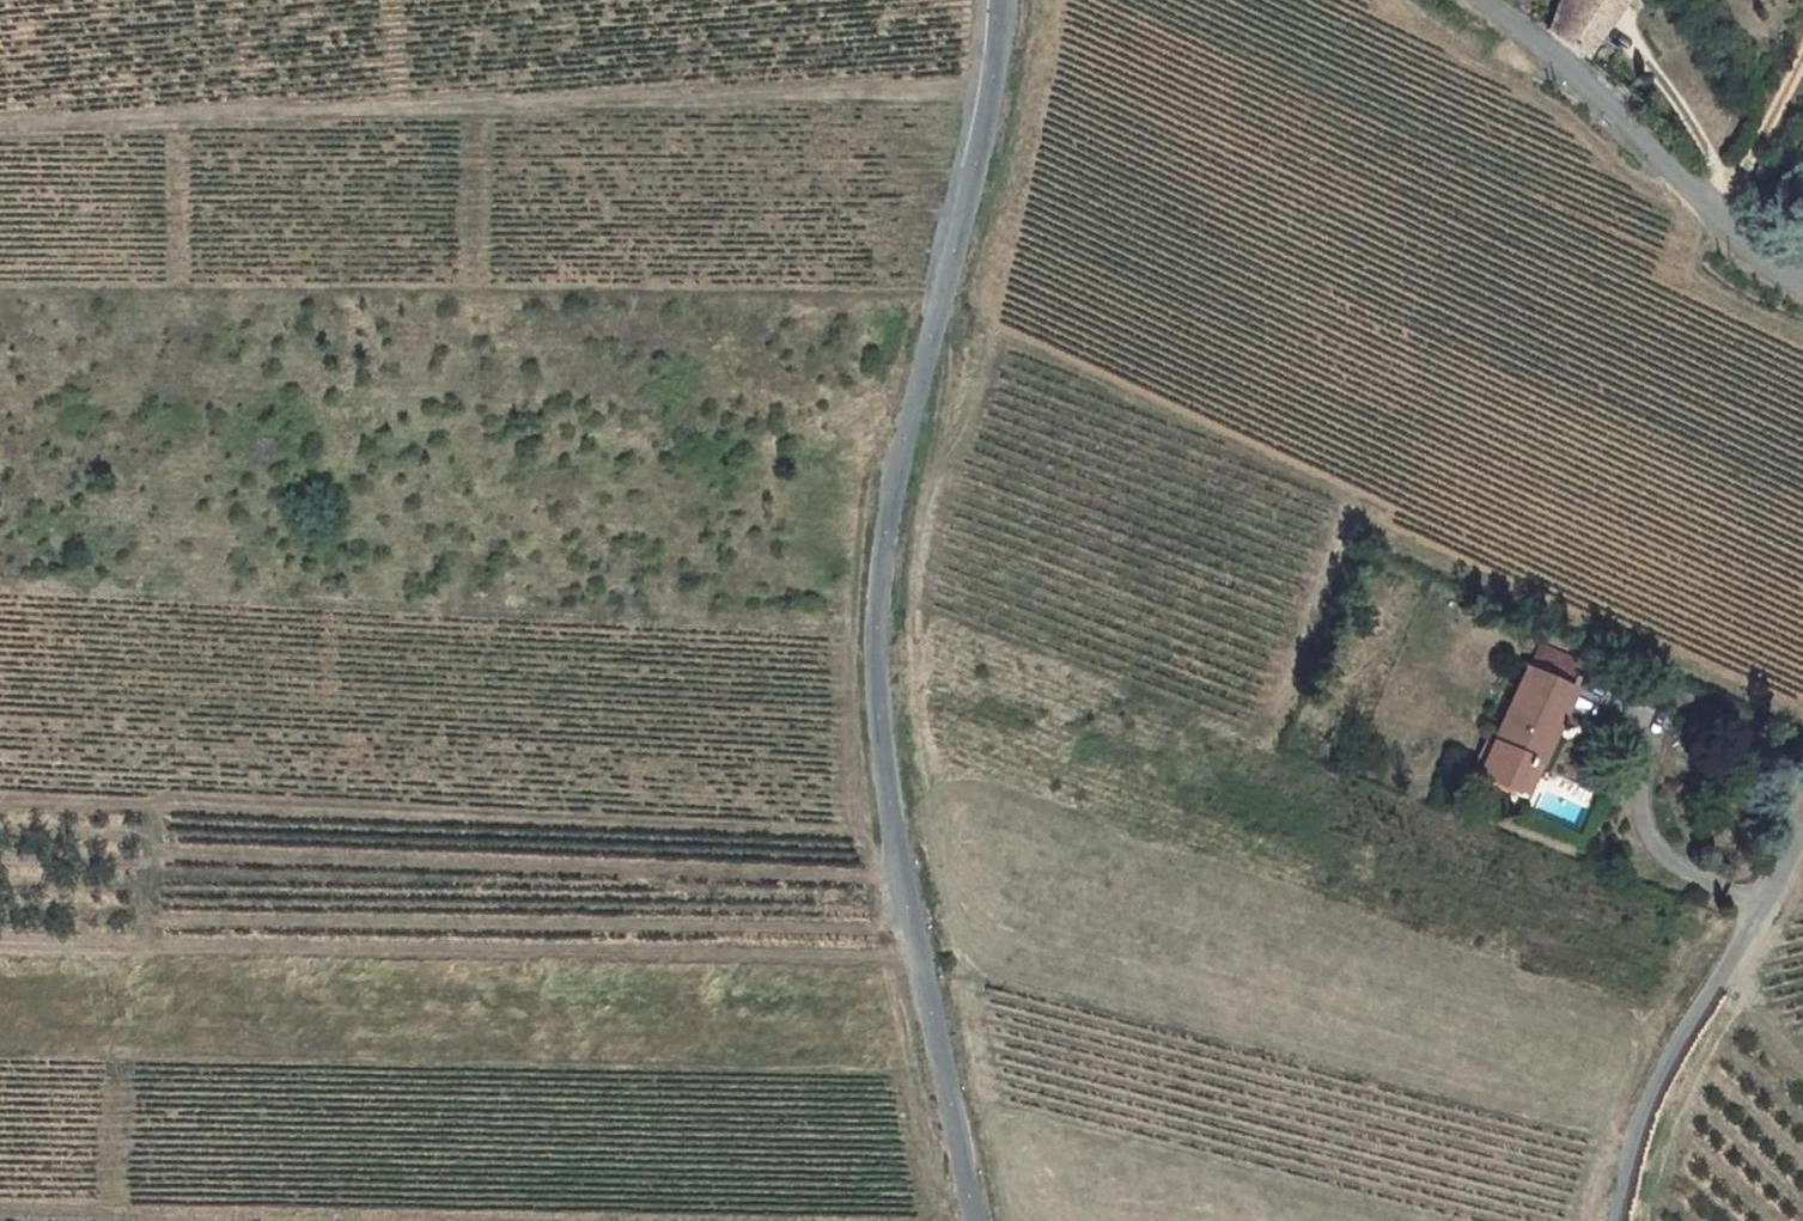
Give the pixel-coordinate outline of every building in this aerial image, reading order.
[(1620,0),(1568,0),(1571,13),(1560,36),(1586,58),(1620,0)] [(1555,746),(1578,685),(1532,668),(1503,746),(1487,740),(1480,760),(1530,779),(1544,742),(1555,746)] [(1592,822),(1601,796),(1555,779),(1545,805),(1592,822)]
